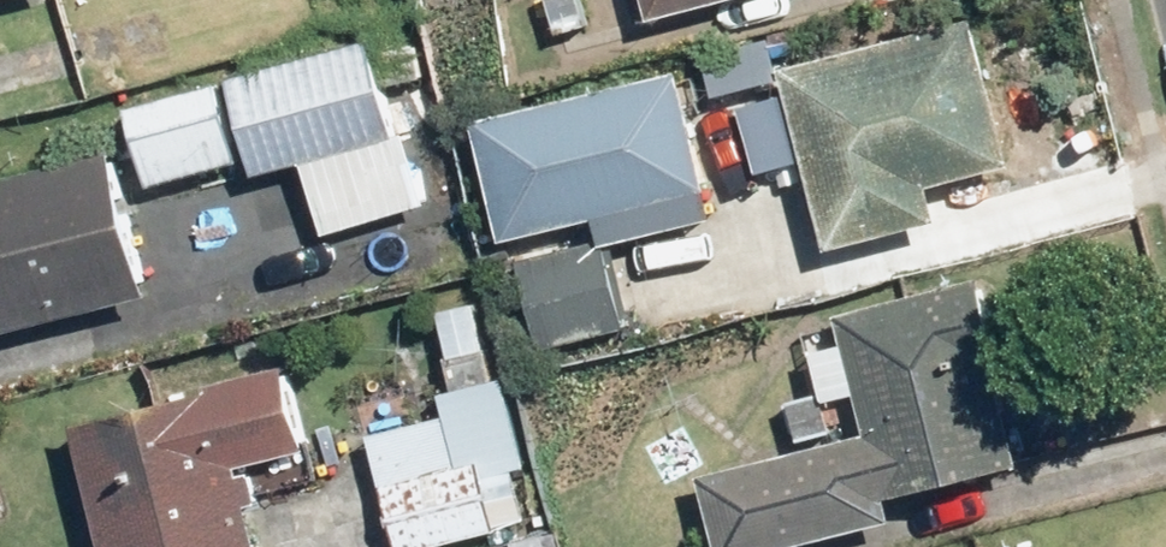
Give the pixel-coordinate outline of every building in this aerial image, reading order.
[(663,9),(699,0),(661,0),(663,9)] [(947,182),(1025,163),(989,14),(793,62),(837,240),(954,211),(947,182)] [(232,76),(253,158),(258,176),(314,162),(330,222),(430,197),(389,36),(232,76)] [(692,64),(487,113),(516,235),(721,186),(692,64)] [(253,158),(232,76),(130,102),(151,184),(253,158)] [(0,177),(0,329),(165,287),(129,144),(0,177)] [(621,237),(527,258),(547,349),(641,328),(621,237)] [(882,430),(710,477),(729,546),(793,546),(908,516),(901,492),(1045,453),(1013,336),(1047,326),(1030,263),(850,311),(858,340),(817,351),(829,395),(869,384),(882,430)] [(294,353),(78,425),(119,546),(249,546),(270,540),(245,467),(323,441),(294,353)] [(375,432),(409,546),(423,546),(531,515),(516,465),(536,459),(511,374),(445,393),(450,410),(375,432)] [(1026,546),(1061,546),(1059,539),(1026,546)]
